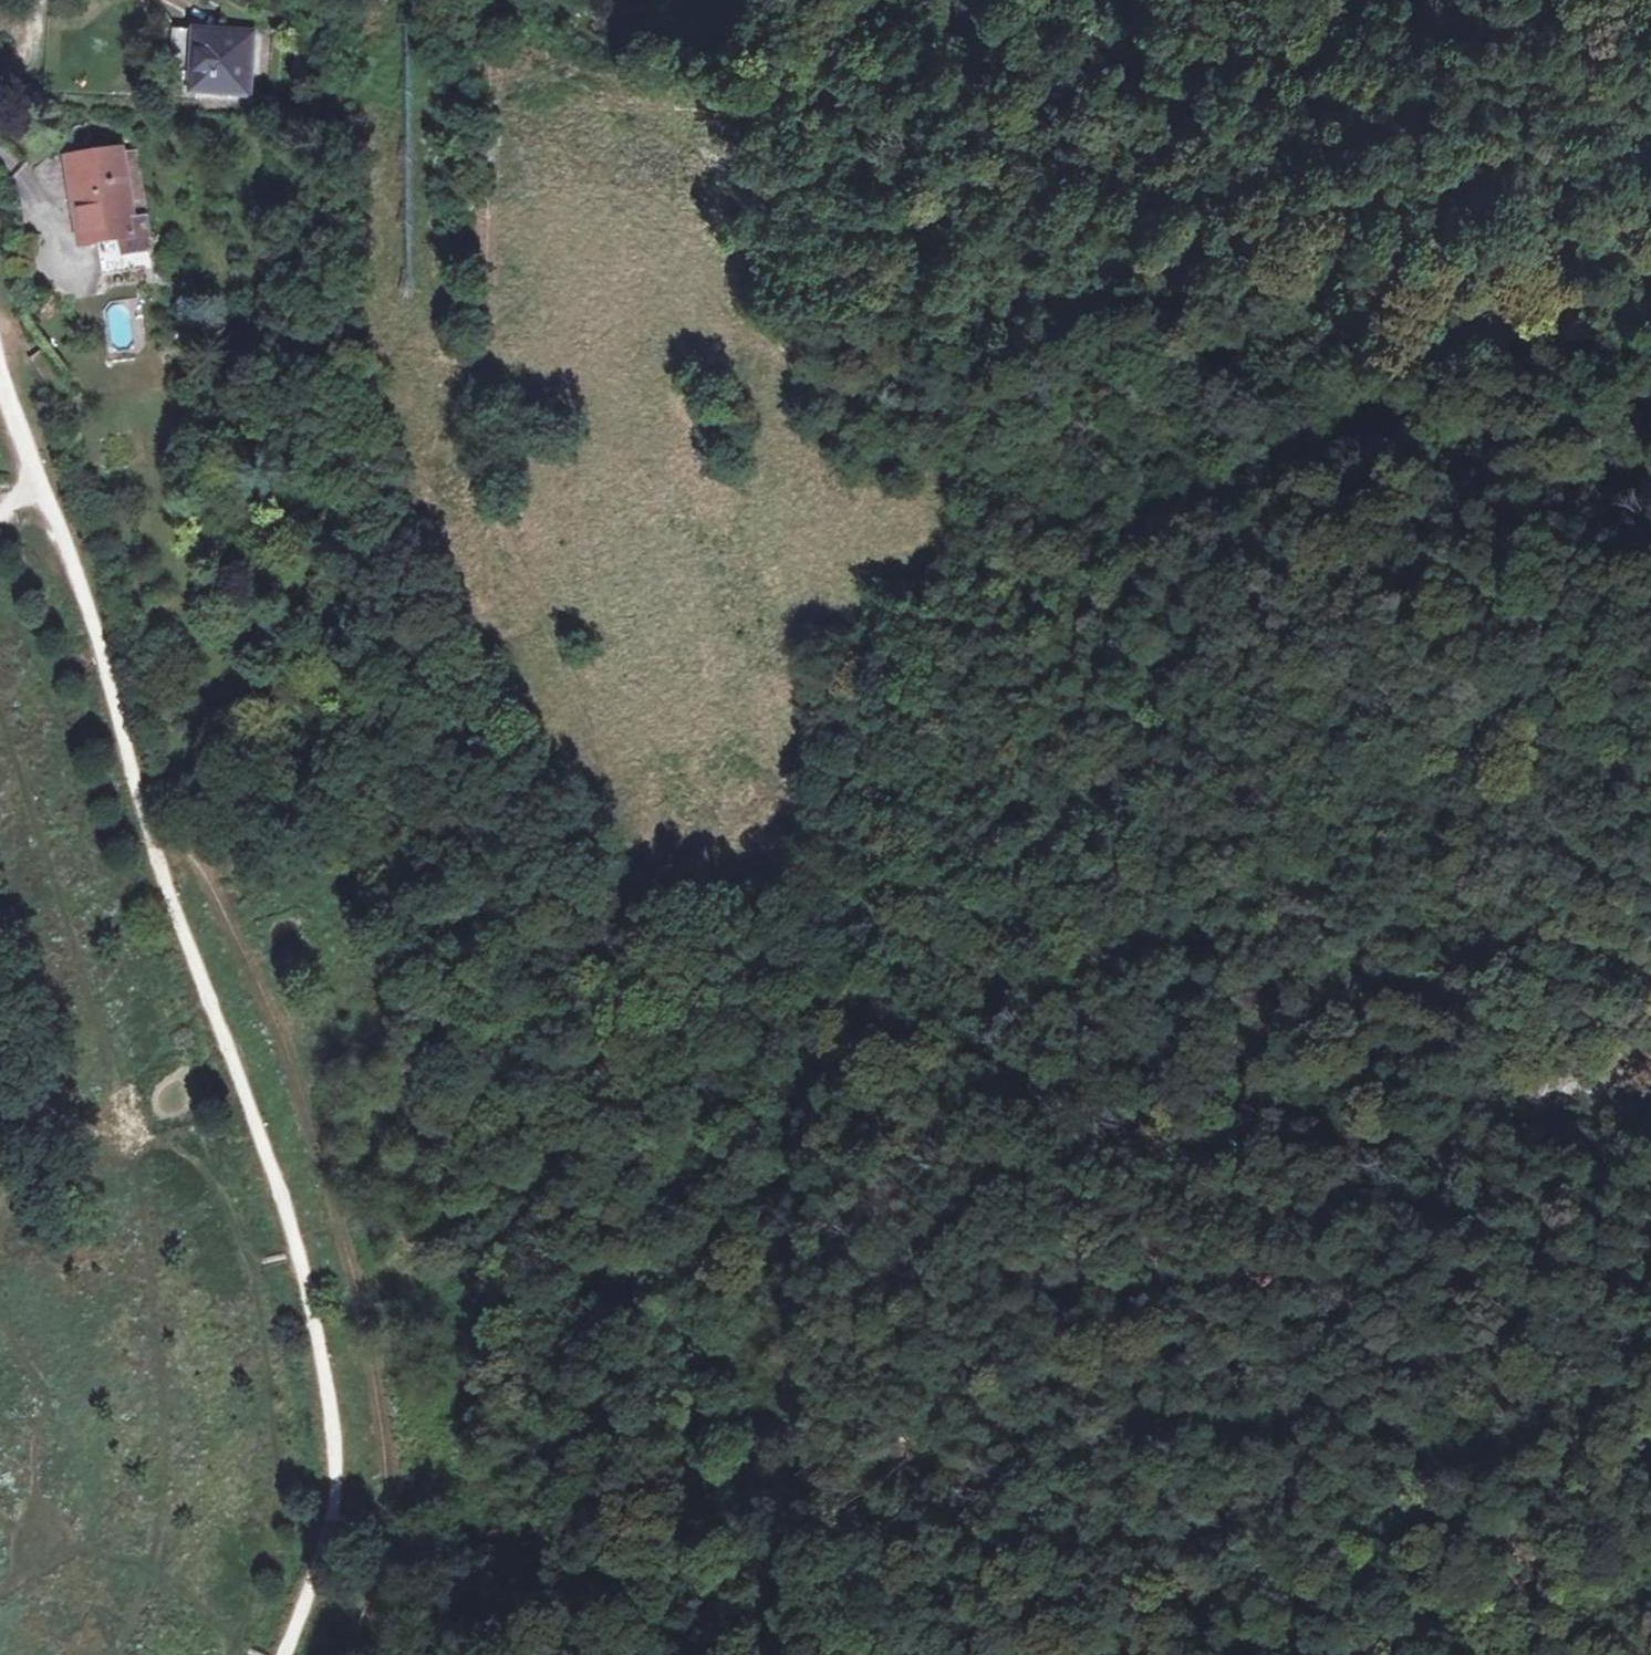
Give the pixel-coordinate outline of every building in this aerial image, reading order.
[(252,33),(171,28),(169,90),(249,93),(252,33)] [(98,241),(148,234),(134,152),(123,153),(123,149),(67,158),(75,199),(78,198),(85,243),(98,241)] [(153,269),(148,234),(98,241),(104,277),(153,269)]
